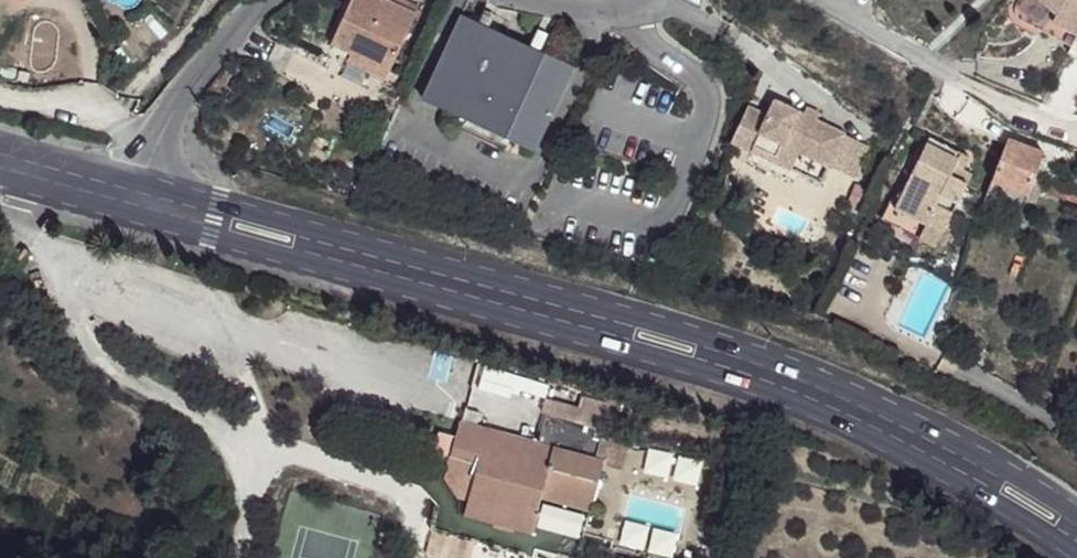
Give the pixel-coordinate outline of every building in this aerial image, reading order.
[(331,44),(351,54),(347,61),(370,72),(378,54),(394,62),(416,15),(384,0),(351,0),(331,44)] [(1047,6),(1033,26),(1071,47),(1076,36),(1076,0),(1040,0),(1047,6)] [(462,16),(502,35),(496,24),(492,20),(481,15),(470,14),(462,16)] [(462,16),(422,100),(534,152),(573,67),(502,35),(462,16)] [(386,79),(394,62),(378,54),(370,72),(386,79)] [(746,161),(785,179),(798,152),(831,168),(846,135),(817,121),(803,114),(773,100),(766,115),(747,107),(731,142),(751,151),(746,161)] [(820,113),(807,107),(803,114),(817,121),(820,113)] [(888,206),(943,232),(971,174),(963,170),(969,157),(930,137),(916,165),(910,162),(888,206)] [(1044,154),(1007,140),(991,182),(1028,196),(1044,154)] [(1028,196),(991,182),(982,204),(1019,218),(1028,196)] [(935,248),(943,232),(888,206),(881,221),(935,248)] [(487,366),(483,379),(546,397),(579,406),(582,394),(487,366)] [(431,530),(526,555),(527,548),(566,557),(578,557),(604,462),(621,466),(628,437),(609,432),(599,430),(605,404),(584,398),(582,407),(579,406),(546,397),(542,411),(547,412),(539,442),(460,420),(455,436),(449,459),(416,451),(407,482),(420,486),(437,504),(431,530)] [(605,404),(599,430),(609,432),(617,402),(606,399),(605,404)] [(449,459),(455,436),(438,431),(432,455),(449,459)]
